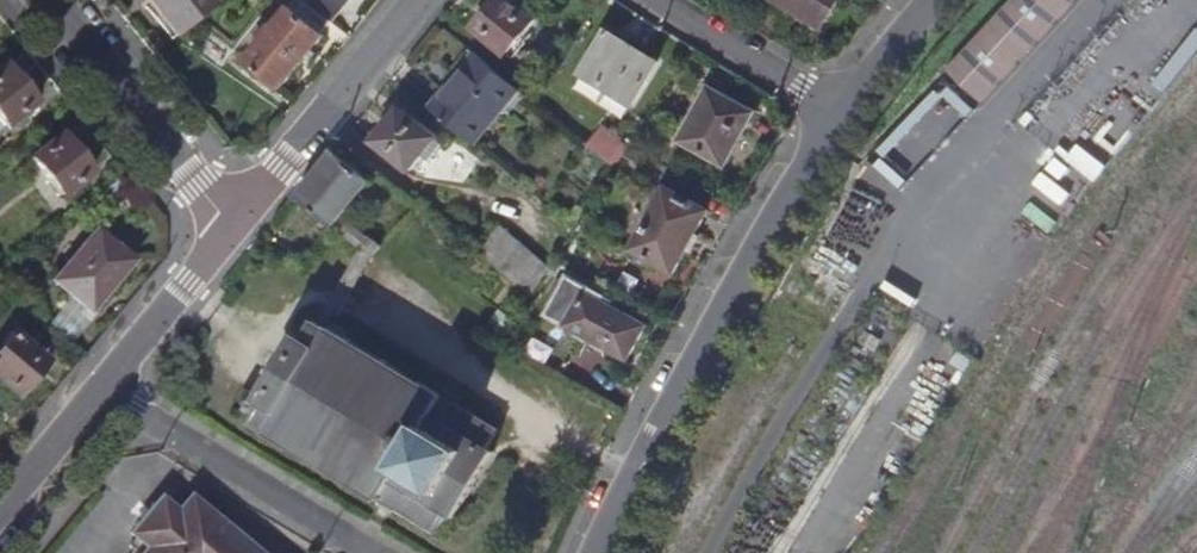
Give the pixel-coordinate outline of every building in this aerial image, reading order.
[(216,4),(213,0),(151,0),(179,35),(216,4)] [(307,2),(330,21),(348,0),(305,0),(307,2)] [(536,0),(488,0),(480,10),(513,37),(539,3),(536,0)] [(835,0),(763,0),(757,9),(781,24),(789,12),(816,29),(835,0)] [(946,69),(981,101),(1076,0),(1010,0),(946,69)] [(330,21),(307,2),(298,12),(292,7),(274,28),(271,26),(268,29),(264,26),(259,31),(262,35),(259,39),(263,42),(247,60),(280,89),(326,35),(322,31),(330,21)] [(653,61),(603,27),(575,70),(625,103),(653,61)] [(427,99),(473,135),(525,70),(479,34),(427,99)] [(0,67),(0,121),(5,127),(36,102),(5,63),(0,67)] [(752,105),(706,75),(676,123),(722,154),(752,105)] [(401,97),(374,131),(409,159),(435,127),(401,97)] [(605,124),(591,143),(618,163),(632,144),(605,124)] [(63,135),(32,159),(60,198),(92,172),(63,135)] [(336,153),(297,200),(334,231),(340,225),(344,219),(373,184),(336,153)] [(706,202),(668,179),(632,239),(670,262),(706,202)] [(481,241),(533,283),(552,254),(502,214),(481,241)] [(344,313),(382,247),(371,240),(344,219),(340,225),(334,231),(337,233),(362,252),(327,307),(317,324),(332,333),(335,329),(344,313)] [(94,230),(52,282),(88,313),(131,262),(94,230)] [(567,265),(544,303),(622,349),(642,317),(582,282),(585,277),(567,265)] [(350,338),(335,329),(332,333),(317,324),(306,341),(300,337),(282,365),(272,381),(260,400),(245,391),(233,411),(270,434),(267,439),(283,449),(286,444),(379,502),(382,499),(437,534),(448,515),(452,518),(491,454),(485,450),(496,433),(441,399),(441,397),(348,340),(350,338)] [(0,347),(0,385),(19,401),(47,366),(10,334),(0,347)] [(228,529),(189,497),(176,514),(160,500),(131,537),(147,550),(144,552),(208,552),(228,529)] [(228,529),(208,552),(256,552),(228,529)]
